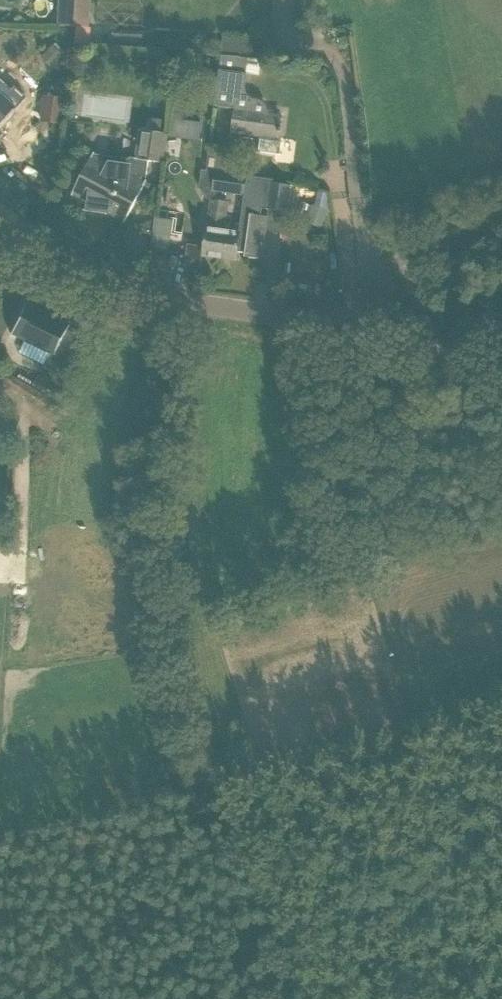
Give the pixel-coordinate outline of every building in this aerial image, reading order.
[(57,25),(87,27),(89,0),(59,0),(57,25)] [(269,62),(272,40),(223,35),(219,70),(214,106),(235,109),(232,133),(260,137),(259,149),(278,151),(281,126),(279,126),(281,116),(267,114),(267,113),(266,111),(266,108),(265,106),(263,104),(262,102),(261,102),(249,98),(248,98),(246,97),(245,95),(243,94),(243,92),(242,90),(242,88),(242,74),(246,75),(248,59),(269,62)] [(60,60),(62,57),(51,45),(39,57),(50,69),(55,65),(60,70),(65,65),(60,60)] [(10,107),(13,110),(25,97),(12,85),(9,89),(0,81),(0,118),(10,107)] [(36,106),(19,125),(42,146),(59,128),(36,106)] [(184,120),(181,138),(197,141),(200,123),(184,120)] [(64,126),(60,140),(74,144),(78,130),(64,126)] [(138,130),(134,159),(148,161),(149,161),(163,163),(167,134),(138,130)] [(79,180),(71,195),(72,196),(73,194),(89,202),(88,209),(108,212),(124,221),(123,223),(124,223),(139,196),(147,181),(146,180),(148,161),(134,159),(131,159),(130,167),(111,164),(94,155),(95,153),(94,152),(79,180)] [(208,153),(206,169),(214,170),(234,173),(236,157),(208,153)] [(214,170),(212,188),(243,193),(246,175),(234,173),(214,170)] [(242,214),(236,260),(236,261),(237,251),(245,253),(245,257),(261,259),(267,217),(261,216),(262,207),(268,207),(268,208),(287,211),(291,186),(272,183),(272,179),(246,175),(241,214),(242,214)] [(210,199),(203,256),(236,260),(242,214),(241,214),(239,232),(224,231),(228,202),(210,199)] [(163,218),(160,246),(178,249),(182,221),(163,218)] [(24,303),(10,333),(24,340),(39,347),(50,353),(48,356),(43,367),(61,376),(62,374),(73,352),(66,348),(60,345),(61,343),(69,325),(24,303)] [(37,376),(32,386),(41,392),(47,382),(37,376)]
